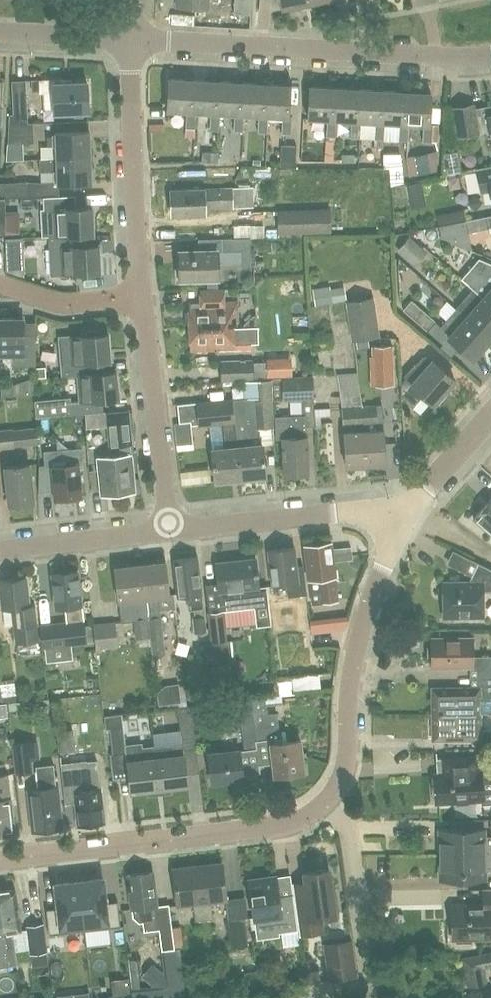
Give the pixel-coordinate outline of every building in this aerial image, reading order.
[(251,0),(234,0),(233,13),(250,15),(251,0)] [(308,0),(281,0),(282,9),(308,4),(308,0)] [(429,9),(438,8),(437,0),(428,0),(429,9)] [(65,83),(64,79),(39,80),(39,81),(33,80),(34,94),(40,93),(40,94),(44,94),(45,110),(54,110),(55,114),(89,112),(87,82),(65,83)] [(191,111),(192,80),(168,79),(167,110),(186,111),(185,129),(194,129),(195,111),(191,111)] [(9,124),(27,123),(25,80),(11,81),(13,114),(9,115),(9,124)] [(215,112),(217,82),(192,80),(191,111),(195,111),(210,112),(209,130),(218,130),(219,112),(215,112)] [(239,113),(241,83),(217,82),(215,112),(219,112),(234,113),(233,131),(233,136),(231,136),(229,156),(242,158),(243,137),(242,137),(243,132),(243,113),(239,113)] [(263,114),(265,84),(241,83),(239,113),(243,113),(258,114),(257,132),(267,133),(268,115),(263,114)] [(263,114),(268,115),(282,115),(281,134),(291,134),(292,116),(288,116),(289,85),(265,84),(263,114)] [(332,119),(333,88),(309,87),(307,118),(327,119),(326,136),(336,136),(336,119),(332,119)] [(356,120),(357,89),(333,88),(332,119),(336,119),(351,120),(350,137),(359,138),(360,120),(356,120)] [(380,121),(381,90),(357,89),(356,120),(360,120),(375,121),(374,147),(383,147),(385,121),(380,121)] [(404,123),(406,92),(381,90),(380,121),(385,121),(399,122),(398,141),(407,141),(408,123),(404,123)] [(404,123),(408,123),(423,124),(422,142),(431,142),(432,124),(428,124),(430,93),(406,92),(404,123)] [(475,106),(475,104),(452,107),(457,138),(480,134),(479,130),(490,128),(490,132),(490,103),(475,106)] [(27,123),(9,124),(8,144),(34,143),(33,123),(27,123)] [(40,160),(90,158),(89,132),(55,133),(55,136),(47,137),(47,146),(56,146),(56,158),(40,159),(40,160)] [(295,167),(296,146),(281,144),(280,166),(295,167)] [(410,176),(436,171),(438,151),(407,157),(410,176)] [(57,172),(57,185),(91,183),(90,158),(40,160),(40,172),(57,172)] [(477,168),(482,191),(490,189),(490,192),(490,165),(477,168)] [(0,183),(0,199),(29,198),(29,182),(0,183)] [(173,216),(206,215),(207,208),(254,206),(253,186),(172,190),(173,216)] [(56,235),(82,234),(94,234),(92,207),(81,208),(81,195),(59,196),(54,197),(44,197),(45,210),(55,209),(56,235)] [(279,234),(331,232),(330,209),(278,211),(279,234)] [(441,226),(444,237),(469,231),(469,232),(470,232),(490,228),(490,215),(441,226)] [(239,234),(255,235),(255,220),(239,219),(239,234)] [(51,236),(53,274),(80,273),(81,276),(94,276),(94,272),(100,272),(99,245),(83,246),(82,234),(56,235),(51,236)] [(22,254),(21,237),(7,238),(8,255),(22,254)] [(414,266),(427,252),(410,237),(397,250),(414,266)] [(250,238),(216,239),(217,251),(240,251),(241,266),(251,266),(250,238)] [(217,251),(179,253),(180,280),(218,278),(217,251)] [(490,304),(490,262),(480,257),(462,277),(485,297),(484,298),(490,304)] [(331,288),(330,285),(313,289),(315,304),(347,299),(345,286),(331,288)] [(210,330),(238,328),(237,303),(224,303),(224,290),(200,291),(200,304),(188,305),(189,327),(210,327),(210,330)] [(353,340),(380,336),(374,297),(347,301),(353,340)] [(484,298),(467,318),(490,339),(490,304),(484,298)] [(427,331),(435,321),(411,300),(403,310),(427,331)] [(466,318),(457,309),(448,320),(441,327),(451,336),(450,338),(475,359),(490,340),(490,339),(467,318),(466,318)] [(0,318),(0,356),(13,356),(16,366),(36,366),(36,334),(23,334),(23,318),(0,318)] [(239,343),(251,342),(251,328),(238,328),(210,330),(210,327),(189,327),(190,351),(215,350),(215,348),(219,348),(219,350),(239,349),(239,343)] [(64,376),(84,375),(95,373),(94,362),(110,360),(108,334),(102,334),(102,331),(88,332),(89,335),(71,337),(61,338),(64,376)] [(373,386),(394,385),(392,346),(371,346),(373,386)] [(433,360),(427,356),(422,356),(416,364),(416,369),(421,374),(413,383),(407,377),(402,384),(402,397),(413,406),(424,394),(435,404),(456,380),(433,360)] [(253,359),(220,360),(221,382),(254,380),(254,378),(253,362),(253,359)] [(84,375),(86,400),(70,402),(71,414),(103,412),(102,399),(118,398),(116,371),(95,373),(84,375)] [(284,378),(272,378),(272,380),(273,399),(302,398),(313,397),(312,376),(284,377),(284,378)] [(274,427),(273,399),(272,380),(254,381),(242,381),(244,399),(233,400),(241,478),(266,475),(263,444),(261,444),(260,428),(274,427)] [(359,383),(339,385),(343,413),(347,466),(366,465),(362,407),(363,407),(359,383)] [(241,478),(233,400),(232,398),(195,402),(198,427),(222,424),(224,448),(213,449),(216,480),(241,478)] [(363,407),(362,407),(366,465),(386,464),(383,418),(376,418),(376,406),(363,407)] [(98,458),(102,495),(136,491),(132,455),(128,413),(109,414),(111,445),(119,444),(120,456),(98,458)] [(302,416),(275,417),(276,439),(283,439),(284,473),(309,472),(307,426),(306,415),(302,416)] [(177,445),(193,444),(191,422),(175,423),(177,445)] [(13,428),(0,430),(0,449),(15,447),(37,445),(35,428),(13,431),(13,428)] [(39,495),(56,493),(56,500),(83,497),(80,466),(83,465),(82,449),(44,453),(45,467),(39,468),(39,495)] [(10,505),(34,503),(30,465),(6,468),(10,505)] [(475,518),(490,532),(490,500),(475,518)] [(332,548),(331,542),(305,545),(310,591),(320,590),(321,601),(337,600),(333,562),(332,548)] [(351,546),(332,548),(333,562),(353,559),(351,546)] [(273,586),(287,584),(288,597),(306,595),(303,565),(296,566),(293,547),(268,550),(273,586)] [(206,630),(198,557),(174,560),(179,597),(188,596),(190,611),(195,610),(196,617),(194,617),(195,632),(206,630)] [(259,588),(256,557),(216,561),(220,597),(232,610),(269,606),(267,587),(259,588)] [(142,564),(151,637),(154,654),(165,653),(162,616),(161,616),(159,609),(160,608),(159,596),(170,595),(166,561),(142,564)] [(479,563),(468,584),(443,584),(444,615),(467,615),(467,618),(483,618),(483,591),(490,591),(490,569),(479,563)] [(151,637),(142,564),(116,567),(119,600),(132,599),(134,619),(133,619),(136,639),(151,637)] [(40,624),(42,649),(86,644),(85,628),(78,571),(52,574),(56,607),(67,606),(68,621),(40,624)] [(40,624),(38,625),(35,605),(29,605),(25,578),(0,581),(0,582),(3,612),(12,611),(14,627),(13,628),(14,643),(40,640),(41,649),(42,649),(40,624)] [(213,653),(214,664),(234,661),(233,641),(226,641),(223,611),(208,613),(212,643),(213,653)] [(93,625),(95,649),(118,647),(116,623),(93,625)] [(317,631),(318,639),(345,637),(344,629),(317,631)] [(473,656),(473,637),(432,637),(432,668),(473,667),(473,677),(485,677),(490,677),(490,656),(473,656)] [(0,681),(0,686),(2,703),(17,702),(14,679),(0,681)] [(485,687),(432,688),(432,713),(480,712),(490,712),(490,696),(485,696),(485,691),(485,687)] [(189,702),(197,701),(195,688),(188,689),(189,702)] [(251,701),(257,744),(270,744),(273,774),(303,771),(300,739),(283,741),(281,731),(279,731),(277,713),(267,714),(264,697),(251,699),(251,701)] [(257,744),(251,701),(238,702),(243,748),(255,747),(255,745),(257,744)] [(159,789),(189,785),(184,745),(196,743),(191,707),(178,708),(182,743),(154,747),(159,789)] [(480,730),(480,712),(432,713),(432,740),(486,739),(486,735),(486,730),(480,730)] [(132,792),(159,789),(154,747),(154,746),(126,749),(122,714),(104,716),(106,729),(109,728),(112,754),(126,752),(132,792)] [(76,758),(73,729),(56,731),(59,760),(76,758)] [(17,772),(31,770),(30,758),(38,757),(36,741),(14,744),(17,772)] [(244,779),(241,748),(209,752),(213,782),(244,779)] [(480,800),(481,805),(490,804),(490,777),(487,777),(486,757),(441,758),(442,775),(435,775),(436,802),(480,800)] [(87,766),(62,769),(66,803),(76,802),(79,825),(105,821),(101,787),(99,788),(99,785),(101,785),(98,760),(87,761),(87,766)] [(56,786),(54,763),(36,765),(39,793),(29,794),(34,830),(62,827),(57,786),(56,786)] [(15,831),(9,774),(0,775),(0,833),(15,831)] [(490,853),(490,836),(484,836),(484,829),(440,830),(440,854),(490,853)] [(440,854),(441,878),(485,877),(485,870),(490,869),(490,853),(440,854)] [(213,918),(210,900),(227,898),(222,862),(174,868),(178,904),(193,902),(195,921),(213,918)] [(320,917),(335,914),(335,912),(338,911),(336,890),(332,891),(329,869),(304,872),(306,883),(293,884),(299,934),(322,930),(320,917)] [(163,951),(175,949),(169,904),(157,905),(153,871),(127,874),(131,909),(132,909),(133,916),(140,923),(143,922),(144,931),(159,929),(161,951),(163,951)] [(281,933),(283,940),(298,938),(297,930),(298,930),(294,902),(281,904),(277,876),(249,880),(255,919),(278,915),(280,933),(281,933)] [(118,901),(106,902),(103,878),(79,881),(85,931),(121,926),(118,901)] [(85,931),(79,881),(55,884),(58,908),(46,909),(49,935),(85,931)] [(484,888),(484,903),(452,904),(453,938),(490,937),(490,888),(484,888)] [(12,932),(21,930),(15,889),(0,892),(0,914),(8,966),(17,965),(12,932)] [(248,946),(245,918),(247,917),(245,897),(226,899),(228,920),(227,920),(231,948),(248,946)] [(29,954),(46,952),(43,924),(26,926),(29,954)] [(330,979),(356,976),(350,941),(325,945),(330,979)] [(135,991),(135,997),(184,997),(178,949),(175,949),(163,951),(166,975),(166,980),(159,989),(156,989),(142,991),(135,991)] [(463,959),(468,986),(484,982),(481,966),(490,964),(490,953),(463,959)] [(468,994),(468,997),(490,997),(490,989),(468,994)]
